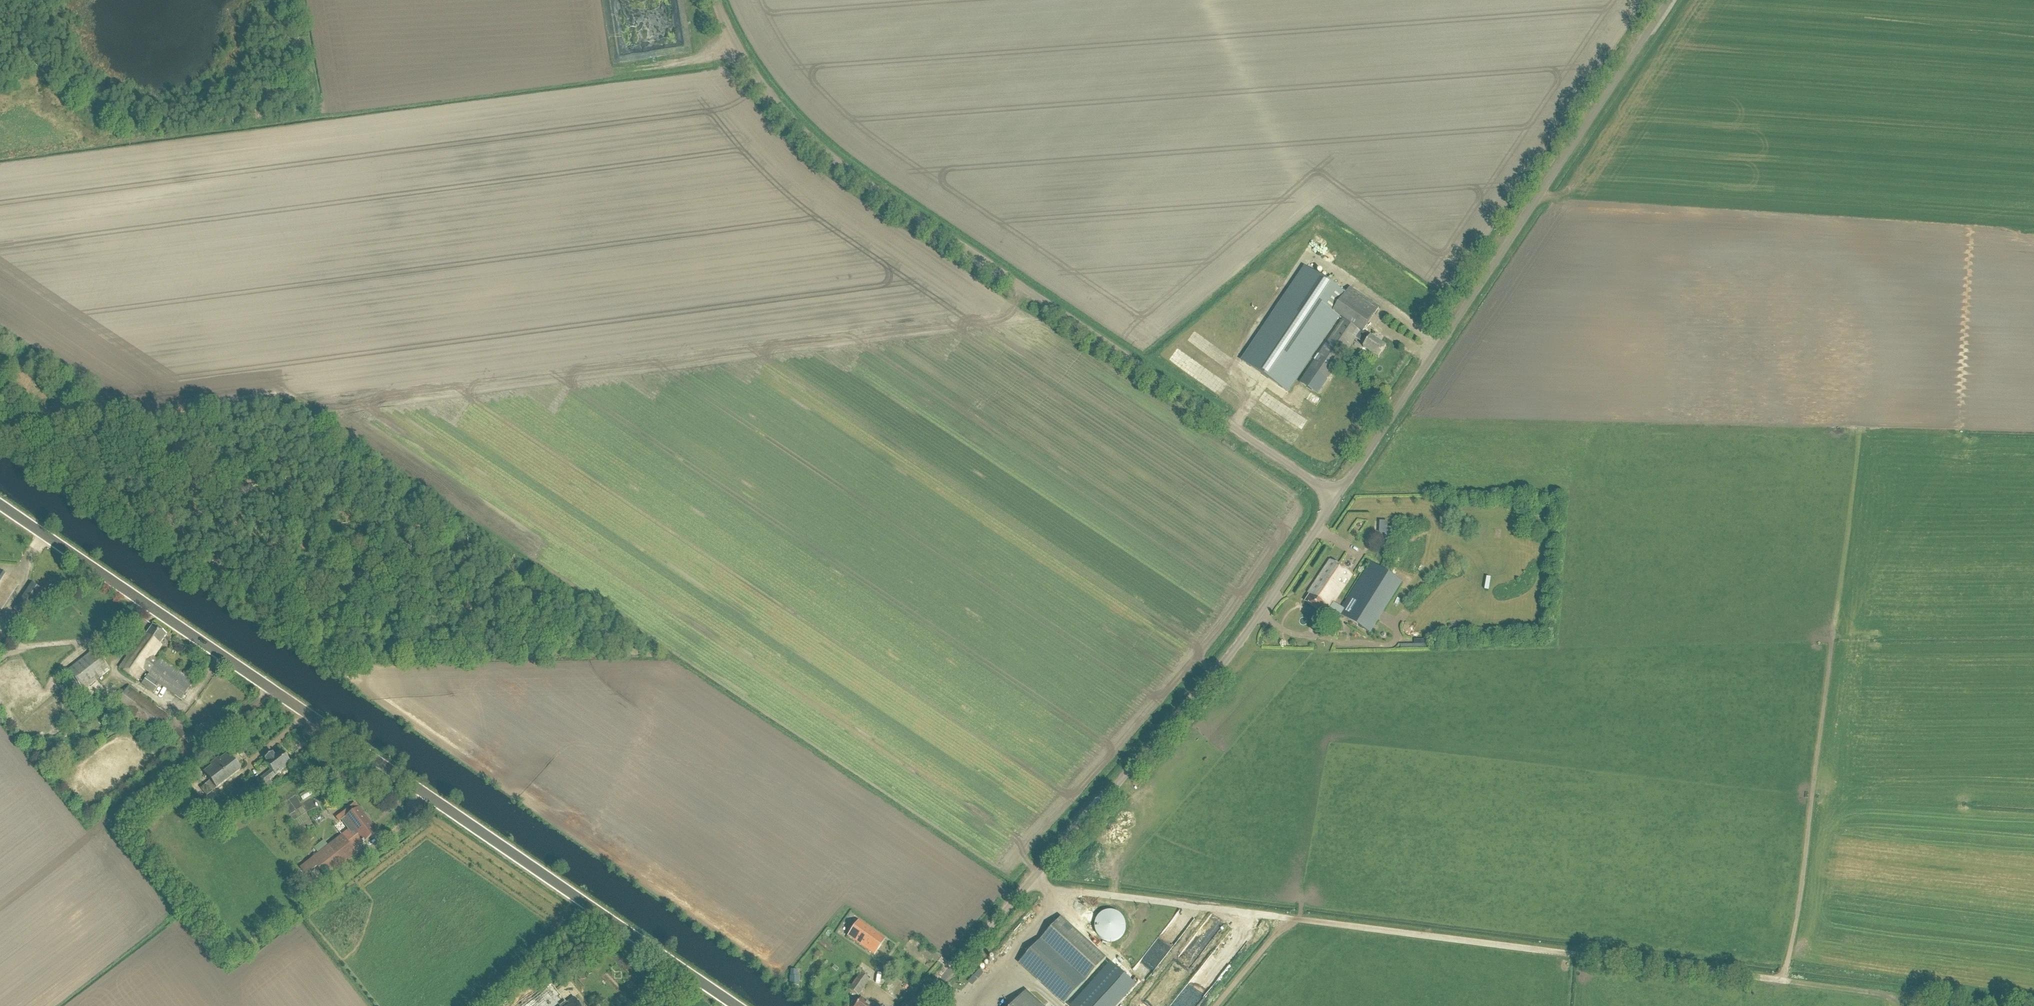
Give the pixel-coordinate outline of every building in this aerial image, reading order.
[(1288,393),(1310,361),(1339,319),(1342,321),(1301,383),(1318,395),(1335,370),(1356,340),(1366,346),(1363,350),(1377,360),(1385,349),(1370,339),(1369,341),(1361,335),(1378,310),(1349,290),(1345,295),(1306,269),(1243,362),(1288,393)] [(1219,300),(1226,307),(1240,294),(1233,287),(1219,300)] [(1177,332),(1169,342),(1181,353),(1189,343),(1177,332)] [(1369,360),(1356,346),(1348,353),(1361,367),(1369,360)] [(1376,539),(1375,525),(1363,526),(1364,539),(1376,539)] [(1343,608),(1334,602),(1352,574),(1331,559),(1308,593),(1309,594),(1305,601),(1323,614),(1328,607),(1370,634),(1403,583),(1372,563),(1343,608)] [(1,612),(17,587),(0,575),(0,612),(1,612)] [(28,619),(45,593),(32,584),(15,611),(28,619)] [(166,637),(153,627),(146,637),(144,636),(119,671),(136,683),(144,672),(149,676),(142,685),(154,693),(159,686),(181,701),(192,685),(155,658),(162,648),(160,647),(166,637)] [(1401,645),(1401,650),(1429,650),(1429,640),(1415,640),(1415,645),(1401,645)] [(77,697),(111,671),(95,650),(61,676),(77,697)] [(157,734),(169,716),(129,688),(117,705),(157,734)] [(168,748),(160,754),(164,760),(172,754),(168,748)] [(291,766),(281,754),(275,758),(273,755),(266,760),(269,764),(266,766),(270,771),(260,779),(260,778),(255,782),(262,792),(272,784),(270,781),(274,777),(275,778),(291,766)] [(209,782),(200,789),(203,793),(197,798),(205,807),(211,802),(206,796),(215,789),(216,791),(240,773),(228,757),(220,763),(219,761),(211,767),(212,768),(204,774),(209,782)] [(352,852),(369,839),(370,841),(375,838),(373,836),(376,833),(354,804),(339,816),(342,821),(349,831),(328,847),(324,841),(314,849),(318,854),(300,868),(306,876),(317,868),(325,879),(341,867),(356,856),(352,852)] [(302,859),(312,851),(307,845),(297,852),(302,859)] [(1065,1005),(1086,982),(1107,959),(1062,918),(1041,941),(1020,965),(1065,1005)] [(854,928),(869,938),(874,931),(859,920),(854,928)] [(863,947),(869,938),(854,928),(848,936),(863,947)] [(874,931),(869,938),(863,947),(874,955),(885,940),(874,931)] [(1130,979),(1121,971),(1111,962),(1071,1005),(1106,1005),(1130,979)] [(570,963),(560,971),(565,978),(575,969),(570,963)] [(1174,987),(1186,995),(1195,983),(1191,980),(1197,971),(1188,966),(1174,987)] [(848,990),(858,997),(869,982),(859,975),(848,990)] [(551,987),(526,1005),(577,1005),(573,1000),(566,1005),(551,987)] [(1119,1005),(1137,1005),(1146,998),(1137,989),(1119,1005)] [(1028,990),(1014,1005),(1045,1005),(1028,990)] [(1181,1000),(1168,991),(1156,1005),(1176,1005),(1181,1000)]
